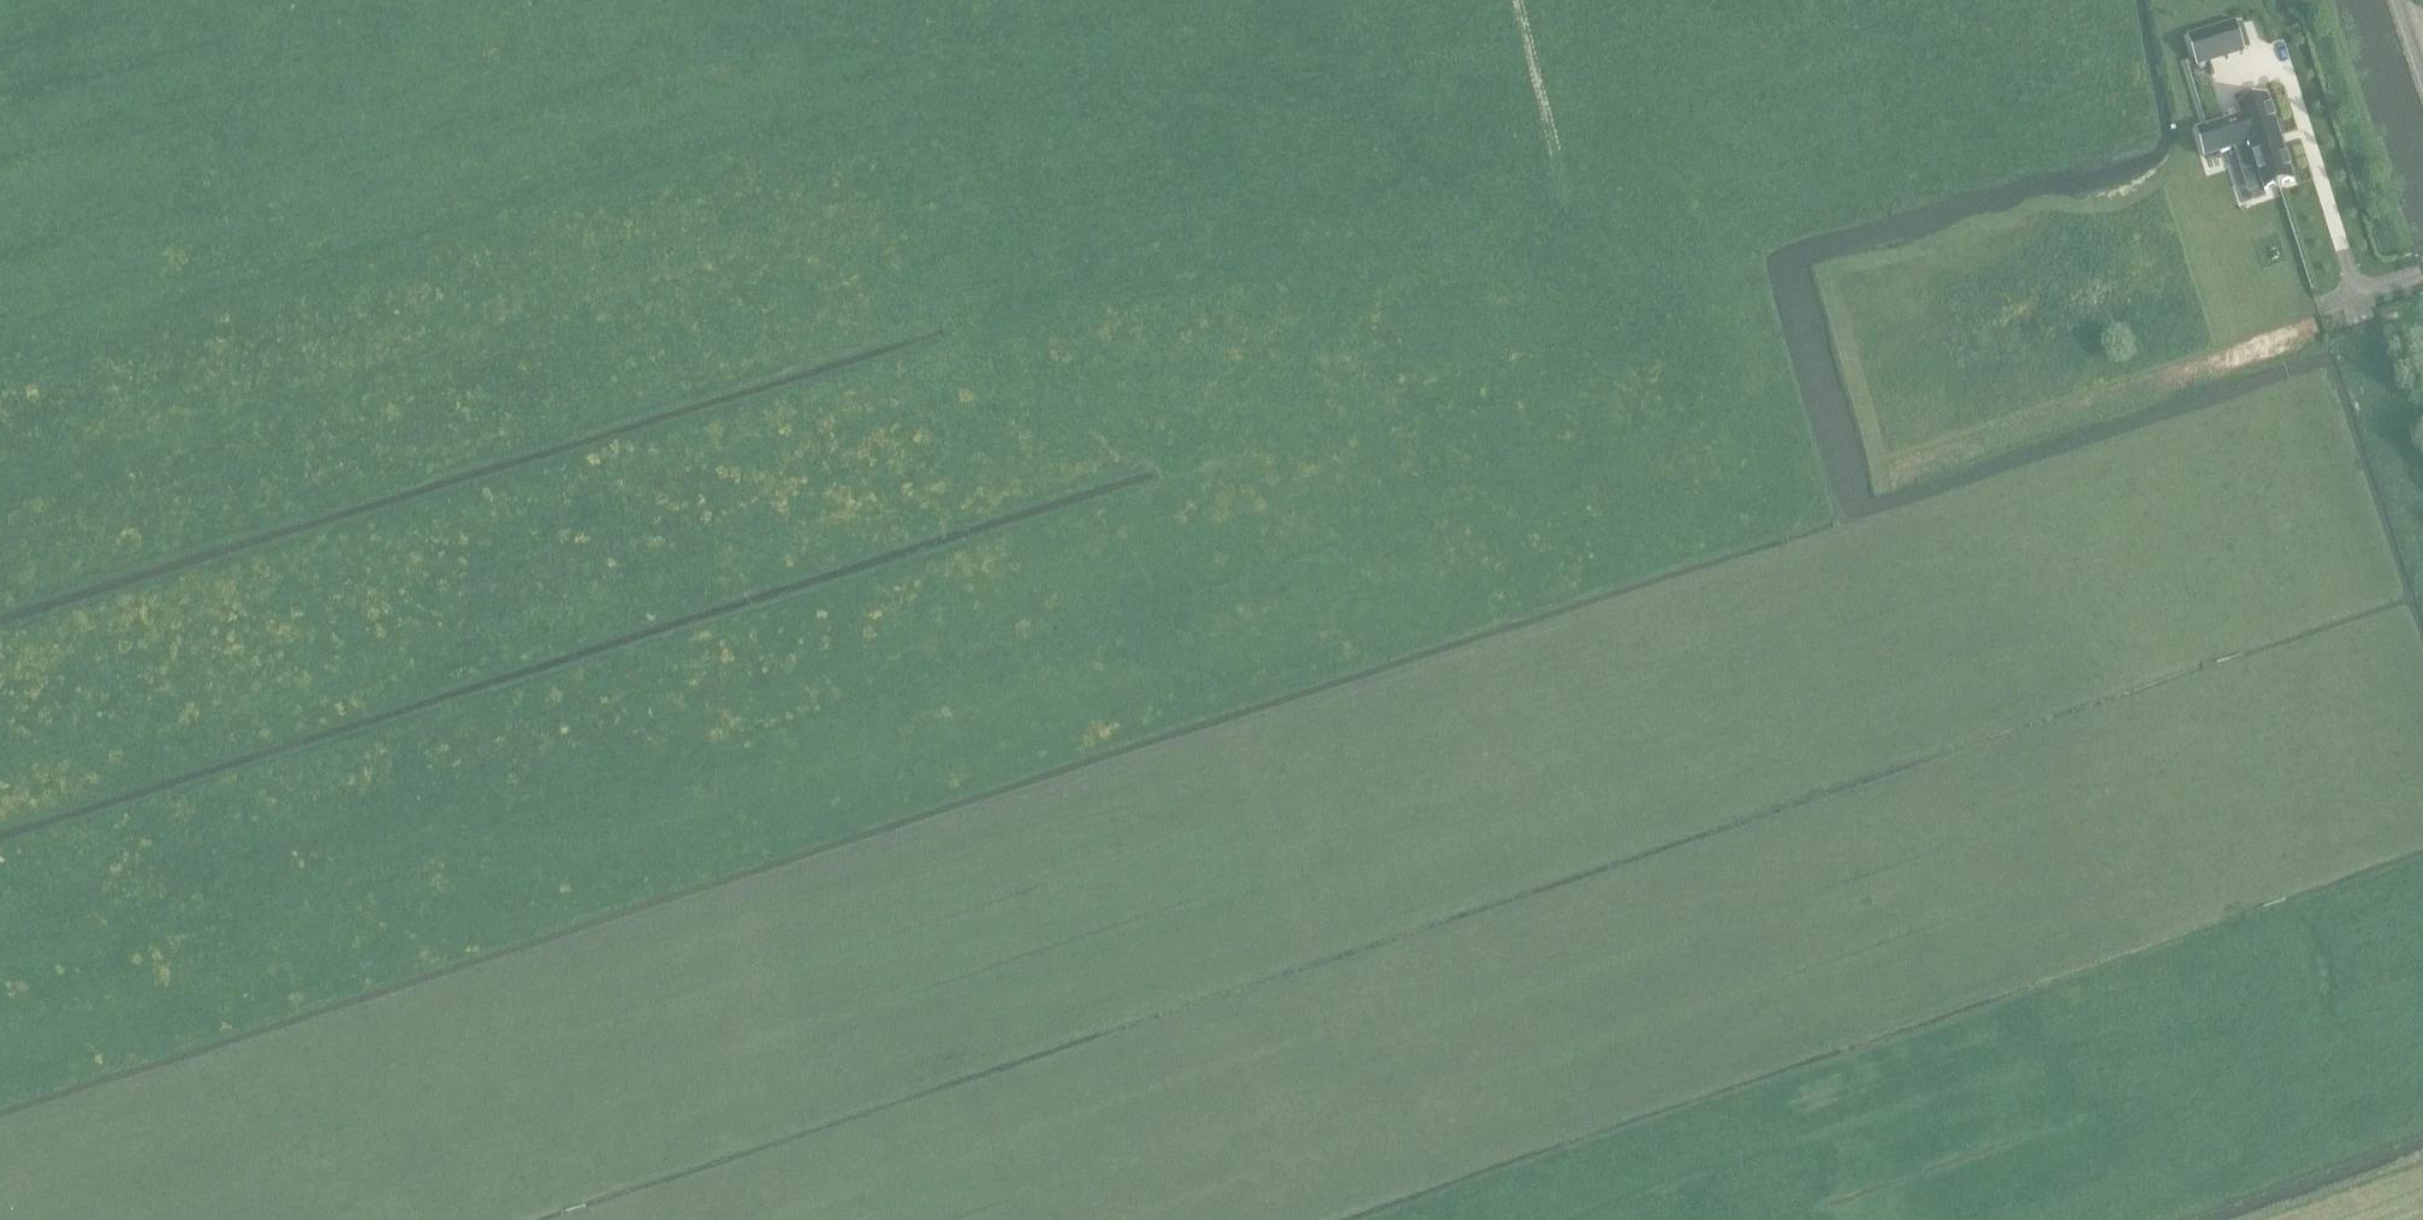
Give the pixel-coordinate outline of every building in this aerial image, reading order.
[(2211,62),(2202,34),(2189,38),(2198,66),(2211,62)] [(2241,117),(2197,131),(2206,158),(2250,144),(2265,191),(2277,187),(2277,190),(2283,188),(2282,185),(2294,182),(2268,99),(2238,108),(2241,117)]
